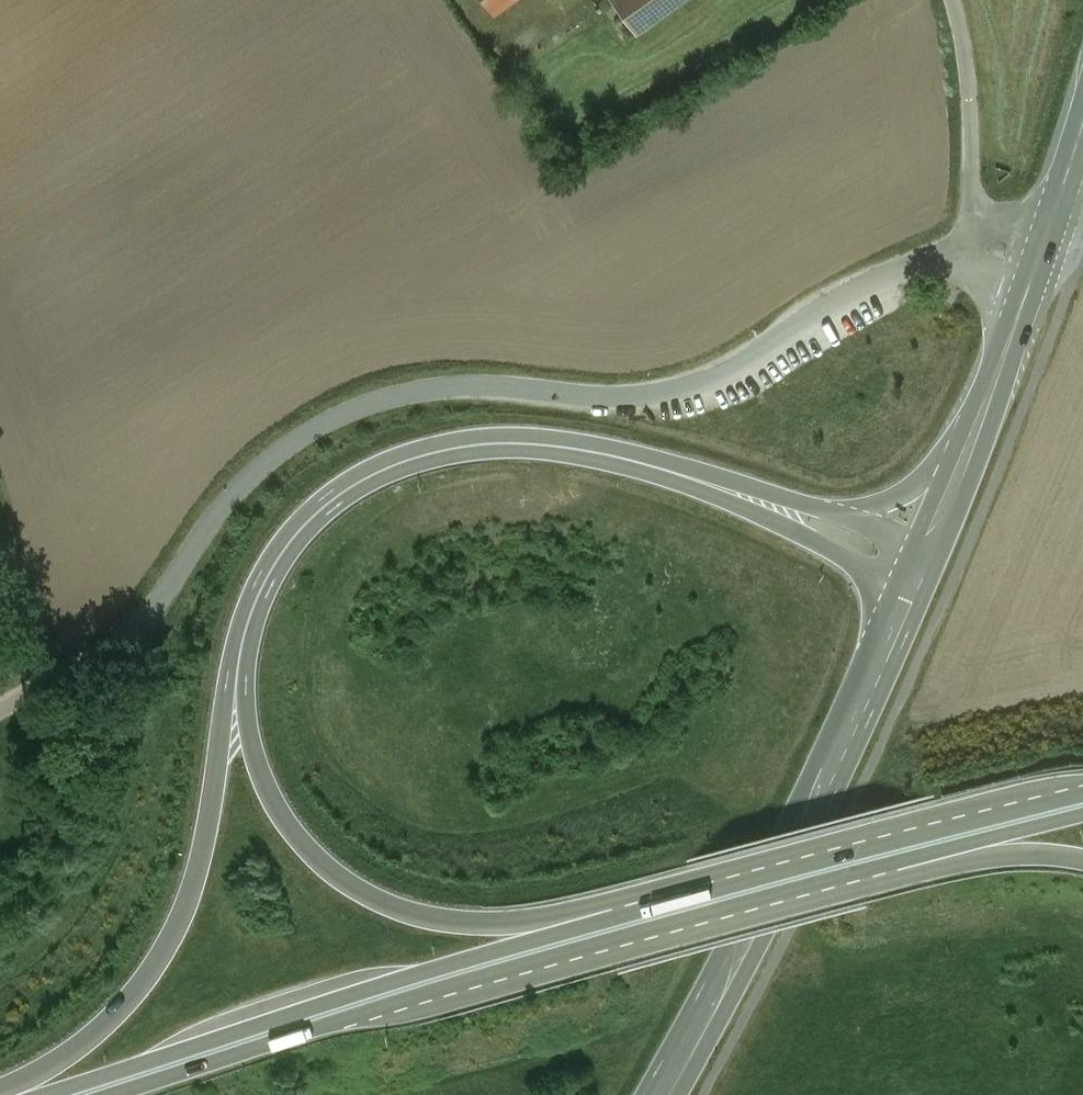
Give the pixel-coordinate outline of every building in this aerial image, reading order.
[(492,8),(504,0),(487,0),(492,8)] [(633,35),(683,0),(611,0),(633,35)]
